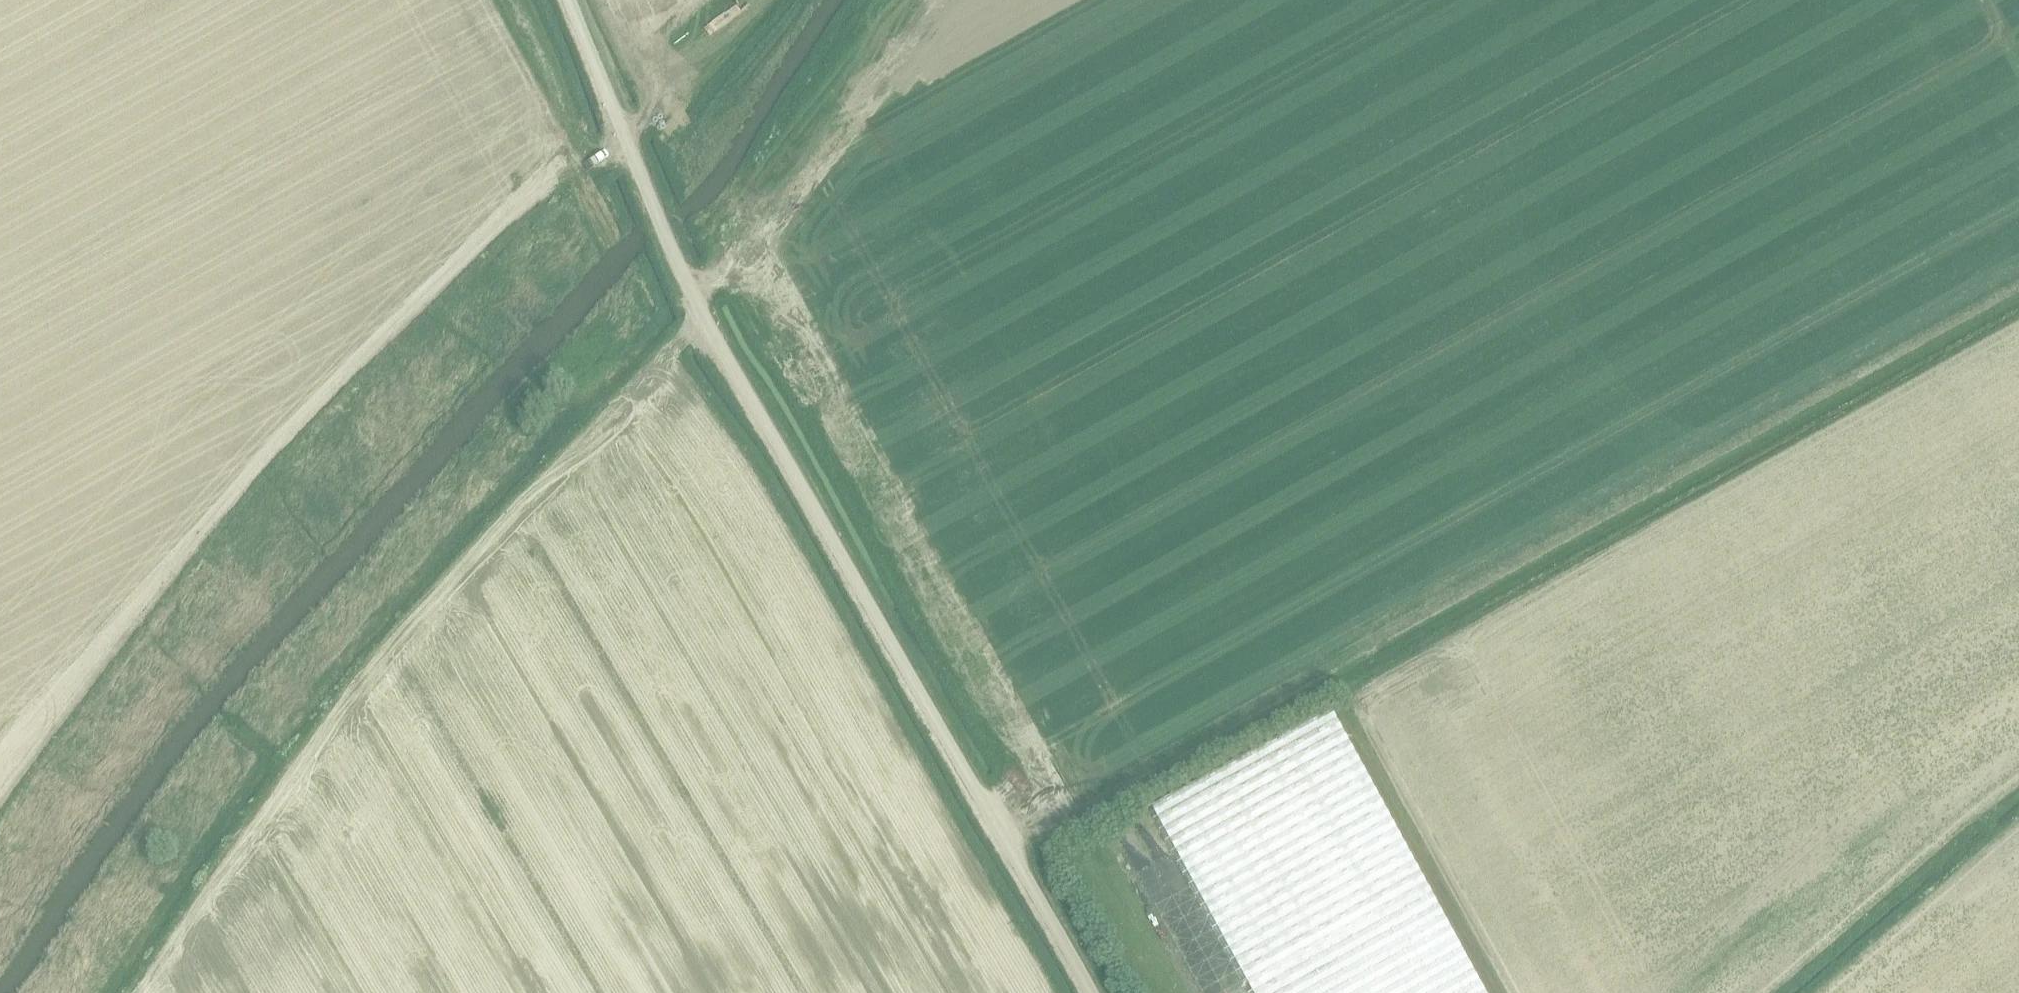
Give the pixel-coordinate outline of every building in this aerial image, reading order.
[(1331,708),(1149,808),(1251,992),(1486,992),(1331,708)]
